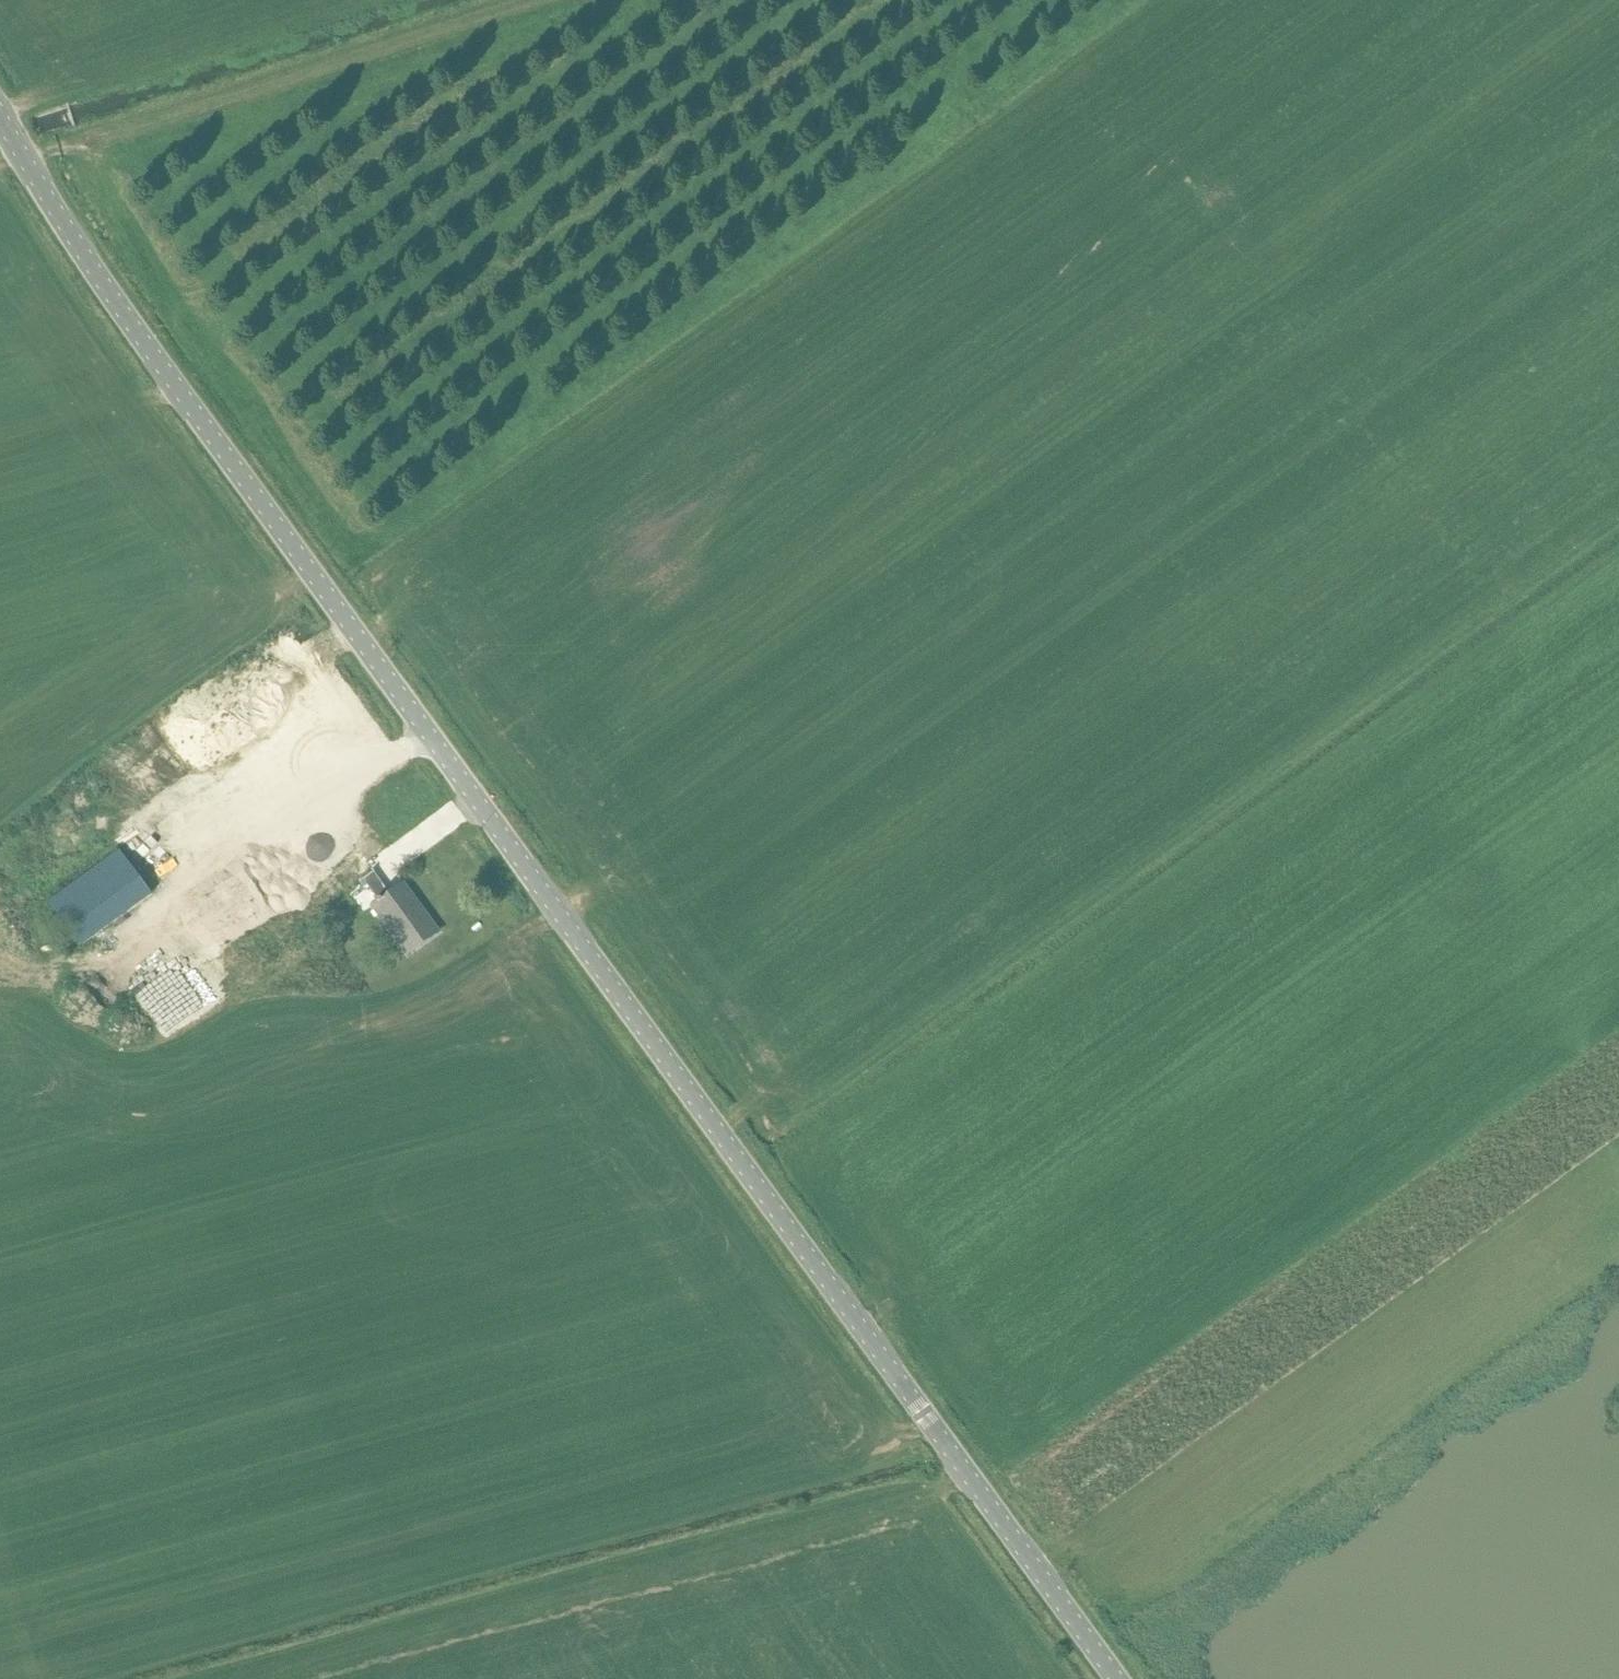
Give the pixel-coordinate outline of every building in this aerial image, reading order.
[(47,131),(73,125),(69,107),(43,113),(47,131)] [(375,871),(325,803),(198,895),(207,907),(128,964),(169,1021),(363,879),(379,901),(373,905),(408,954),(438,932),(403,884),(389,893),(374,872),(375,871)] [(151,893),(121,850),(50,901),(81,944),(151,893)]
